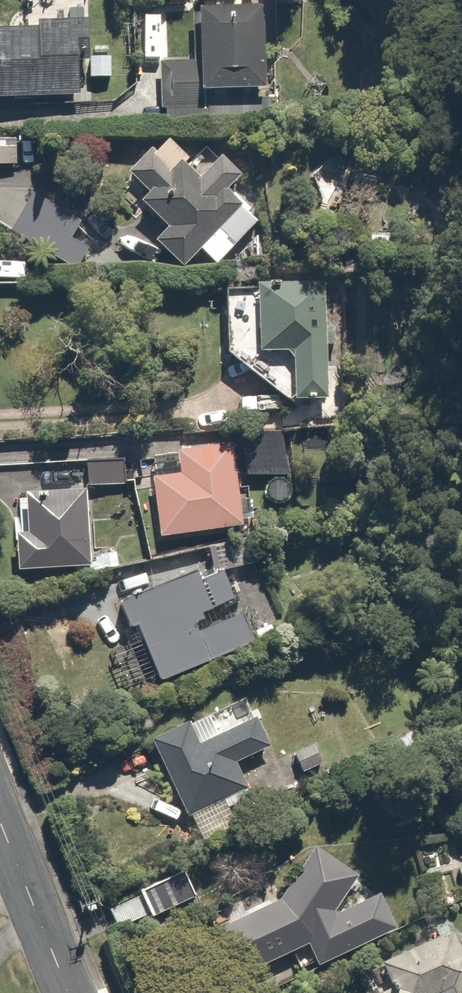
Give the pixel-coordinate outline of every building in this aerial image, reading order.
[(255,0),(182,0),(182,18),(188,18),(188,55),(153,55),(152,110),(268,111),(269,78),(255,78),(255,0)] [(0,23),(0,91),(74,90),(73,56),(80,56),(80,16),(34,16),(34,22),(0,23)] [(212,258),(252,217),(220,186),(239,166),(219,147),(198,168),(161,132),(126,168),(144,185),(136,194),(164,221),(152,233),(181,262),(198,244),(212,258)] [(322,287),(249,286),(249,290),(221,290),(221,350),(285,398),(321,398),(322,287)] [(293,431),(242,429),(240,470),(291,472),(293,431)] [(236,522),(227,433),(176,438),(179,468),(149,471),(154,529),(236,522)] [(83,454),(83,482),(115,481),(115,453),(83,454)] [(84,561),(81,483),(20,485),(21,527),(12,527),(13,564),(84,561)] [(242,550),(236,536),(224,542),(221,535),(202,543),(211,564),(197,570),(192,558),(109,594),(122,624),(132,620),(156,677),(251,636),(240,609),(196,628),(189,613),(229,596),(217,569),(236,560),(233,554),(242,550)] [(202,708),(145,733),(179,813),(248,783),(237,757),(268,744),(254,711),(211,730),(202,708)] [(314,931),(346,872),(306,846),(275,891),(222,924),(250,967),(314,931)] [(195,891),(183,864),(100,903),(113,930),(195,891)] [(459,944),(451,926),(380,957),(391,983),(369,992),(461,992),(461,943),(459,944)]
